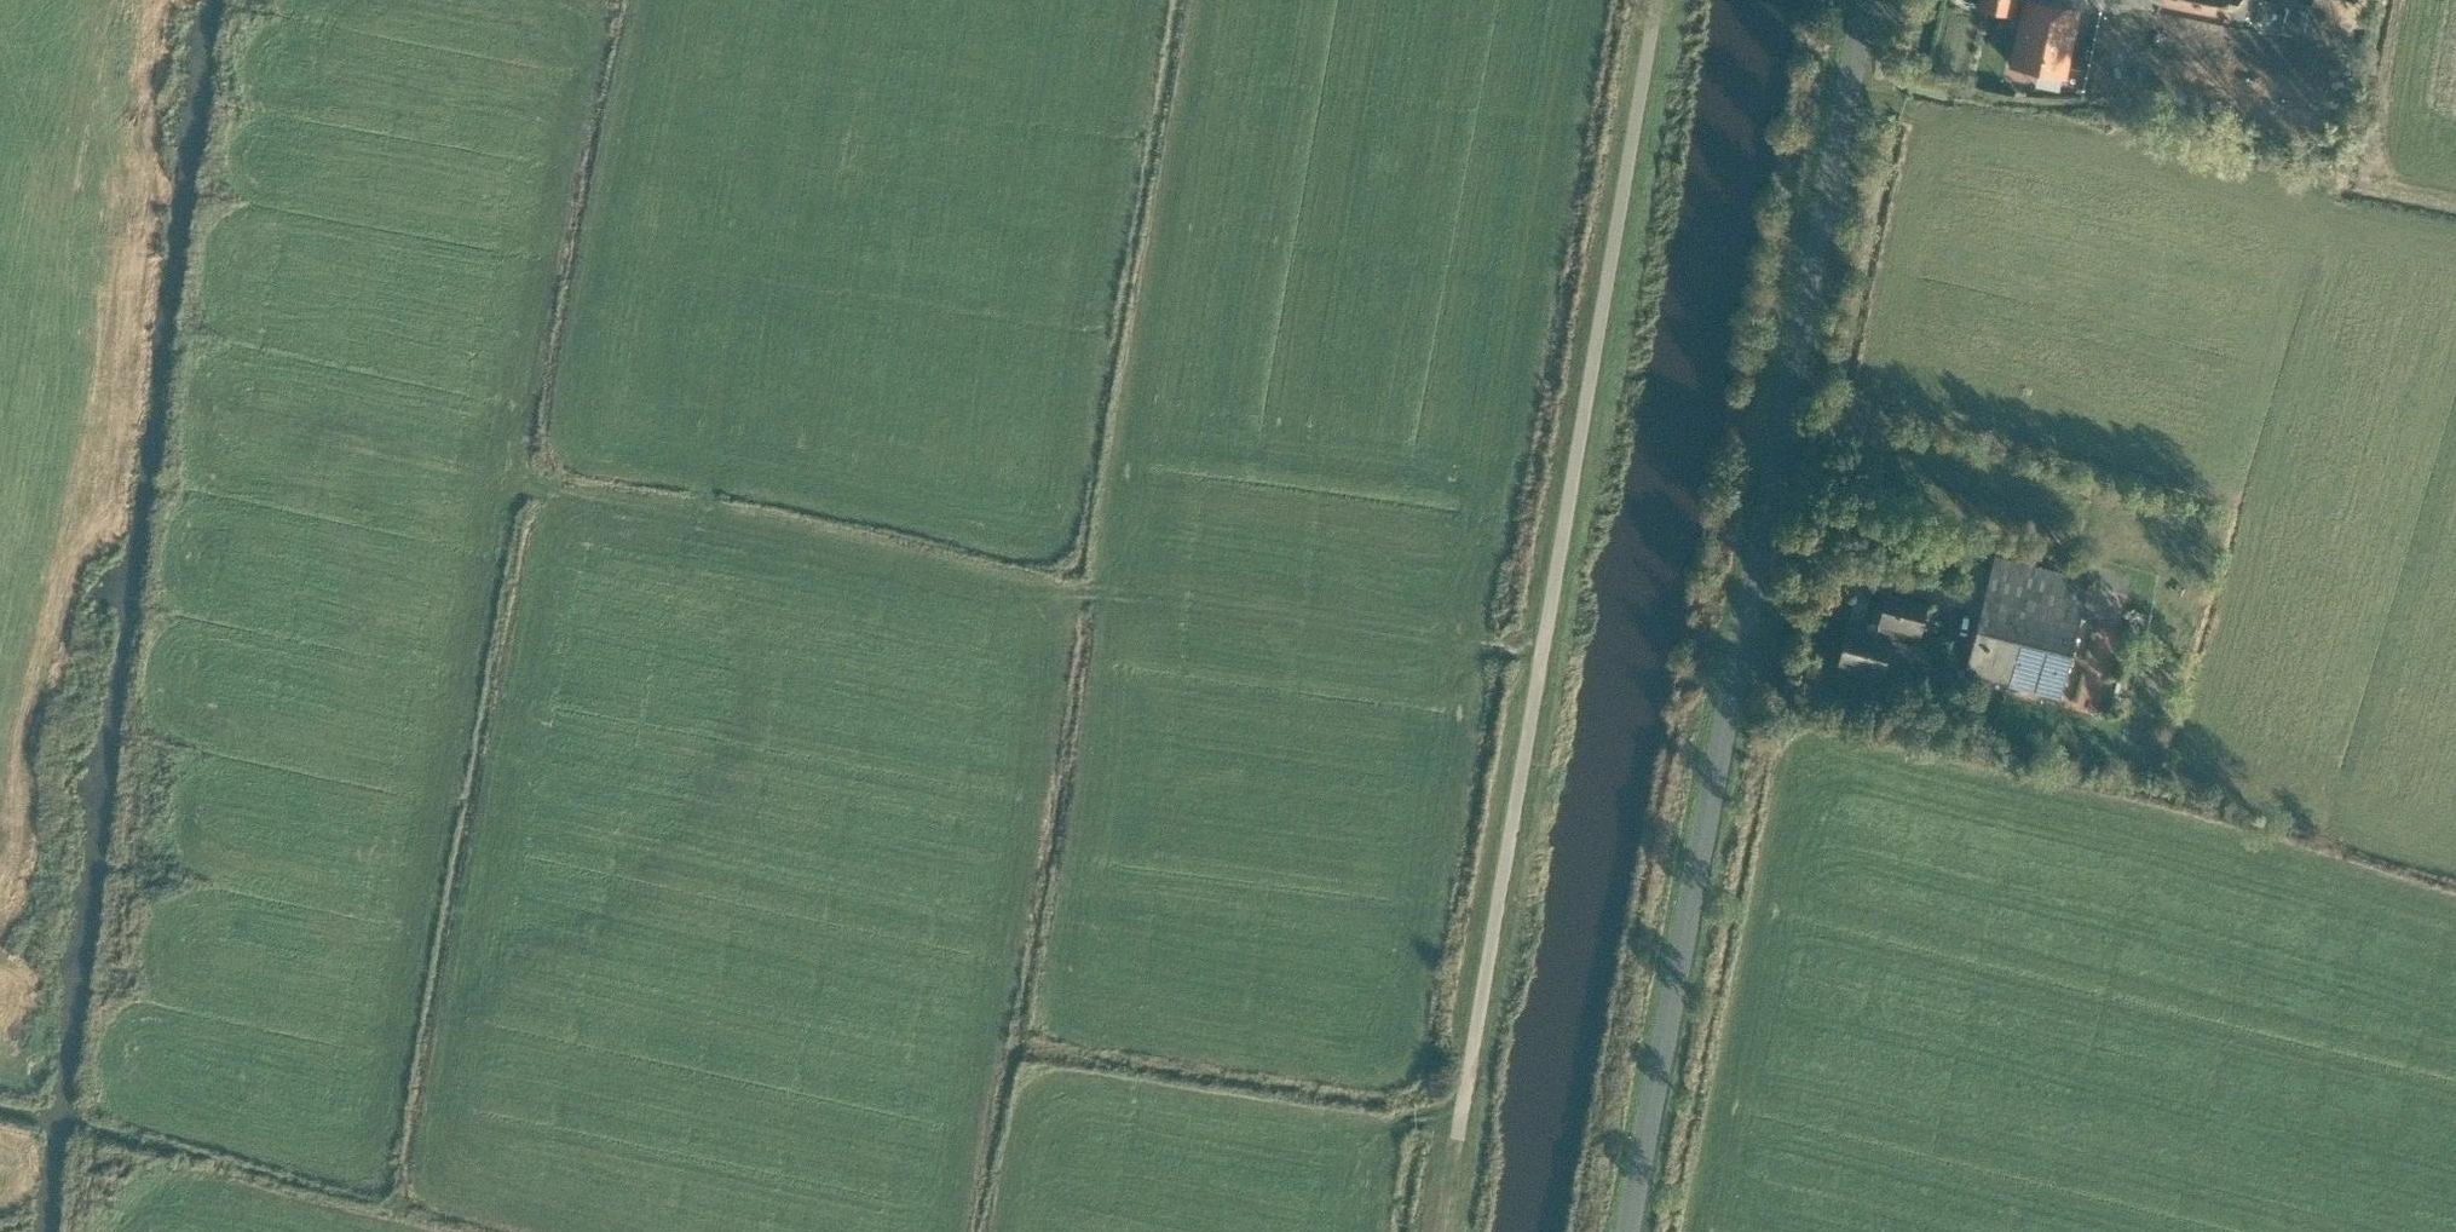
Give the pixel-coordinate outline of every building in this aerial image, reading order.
[(2013,13),(2015,0),(1974,0),(1973,6),(2013,13)] [(2078,3),(2057,0),(2019,0),(2009,66),(2067,75),(2078,3)] [(1991,551),(1962,667),(2057,691),(2087,575),(1991,551)] [(1883,590),(1876,618),(1920,628),(1926,600),(1883,590)] [(1843,623),(1834,662),(1880,672),(1889,633),(1843,623)]
